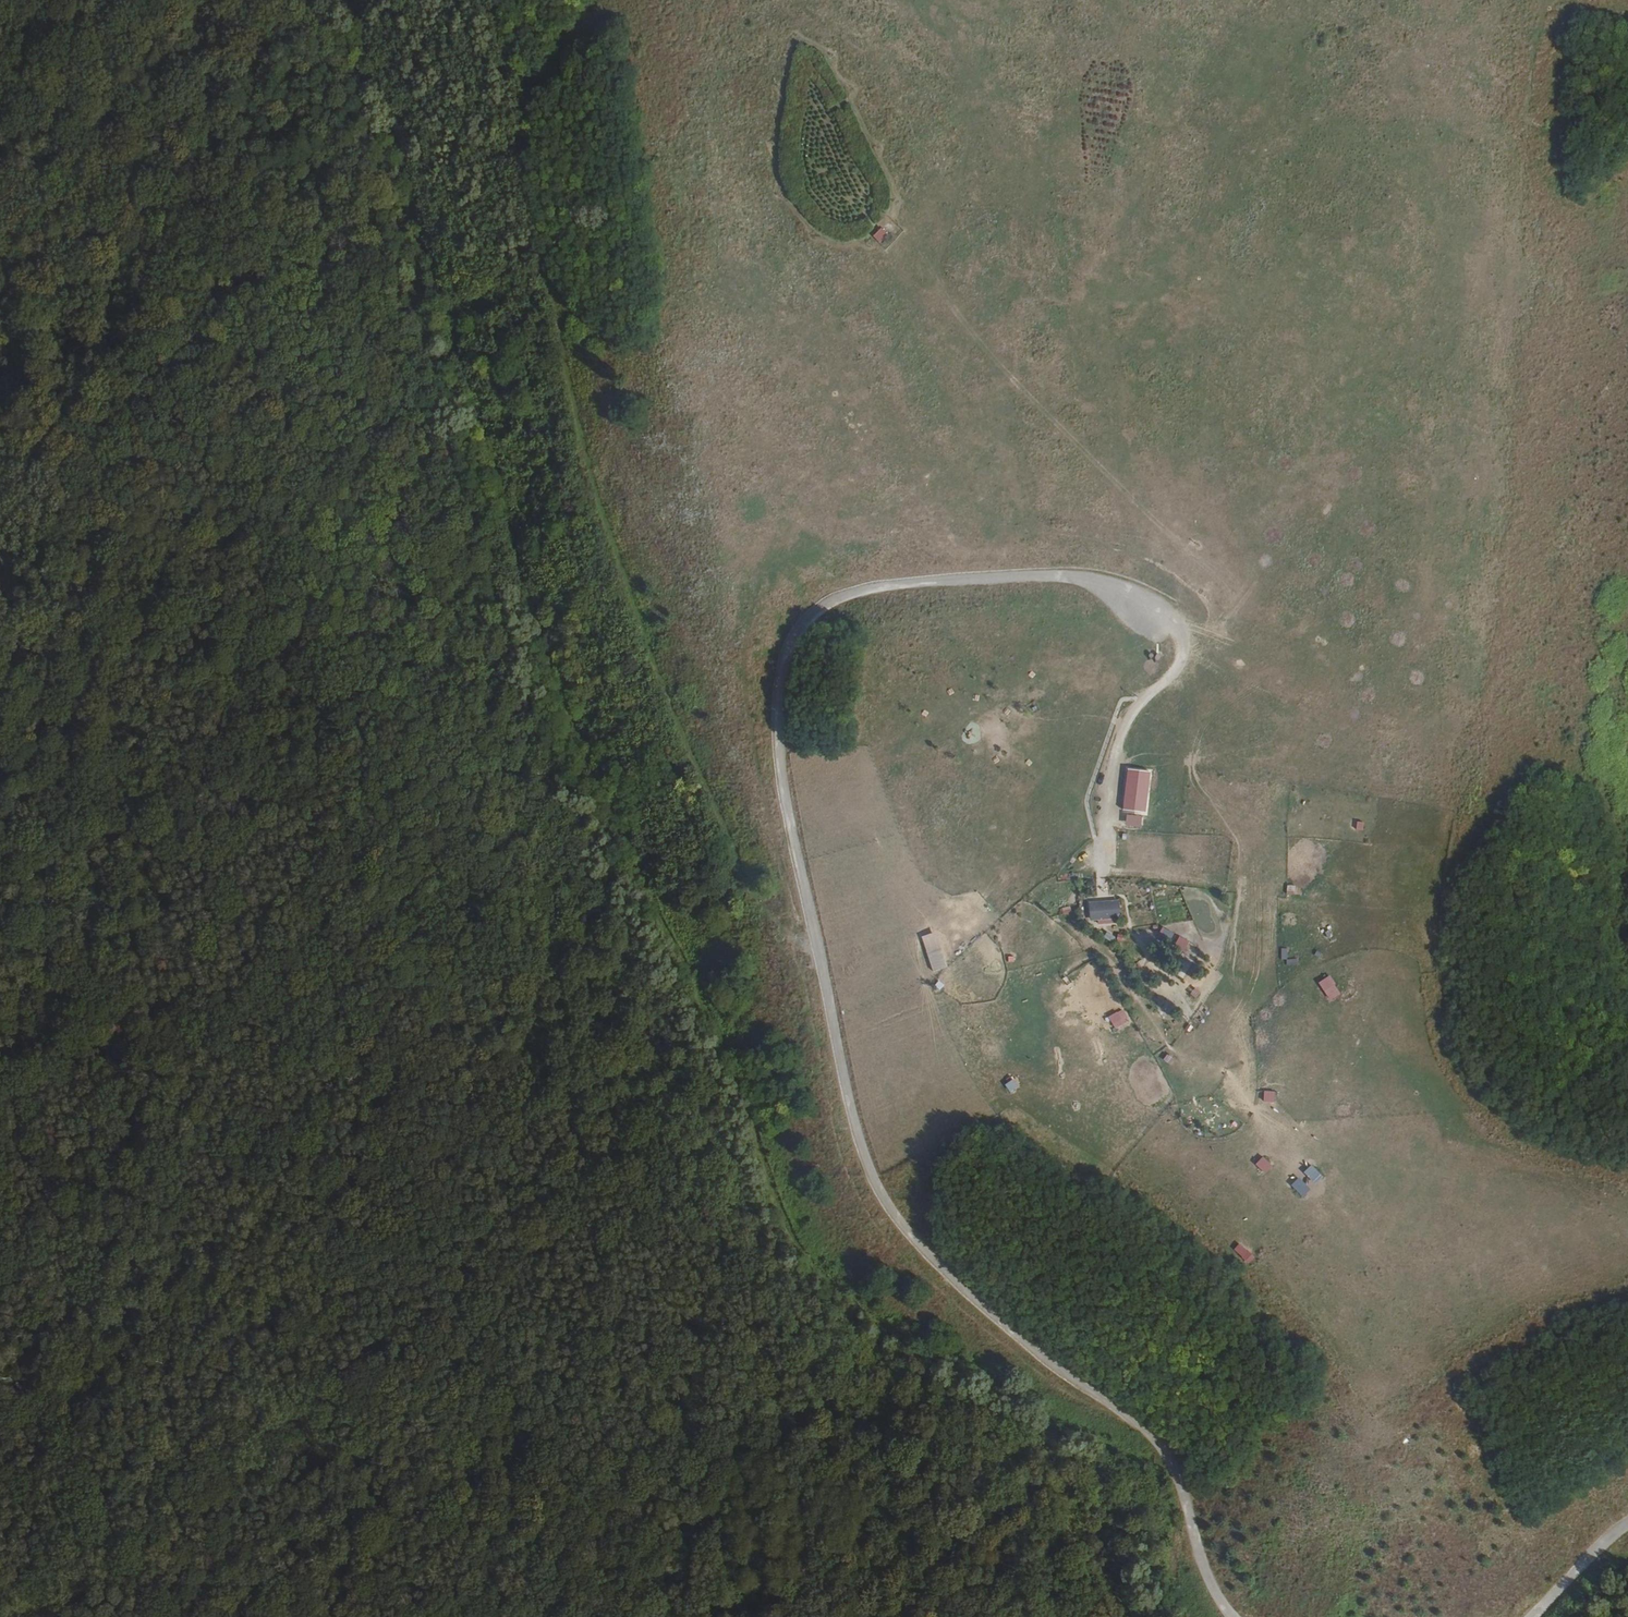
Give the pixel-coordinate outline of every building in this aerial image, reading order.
[(881,227),(872,235),(879,243),(889,235),(881,227)] [(1124,810),(1148,811),(1150,770),(1126,769),(1124,810)] [(1141,826),(1142,815),(1126,815),(1126,826),(1141,826)] [(1119,899),(1088,901),(1089,916),(1120,915),(1119,899)] [(1171,939),(1173,931),(1163,929),(1161,937),(1171,939)] [(923,935),(930,971),(945,968),(938,932),(923,935)] [(1175,948),(1185,950),(1188,939),(1178,937),(1175,948)] [(1324,991),(1335,983),(1329,974),(1318,982),(1324,991)] [(1114,1028),(1128,1021),(1122,1009),(1108,1016),(1114,1028)] [(1012,1079),(1004,1085),(1010,1093),(1018,1087),(1012,1079)] [(1276,1102),(1276,1091),(1263,1090),(1263,1102),(1276,1102)] [(1263,1156),(1255,1165),(1265,1174),(1273,1166),(1263,1156)] [(1312,1164),(1304,1171),(1315,1183),(1323,1176),(1312,1164)] [(1299,1177),(1291,1184),(1302,1196),(1310,1189),(1299,1177)] [(1245,1264),(1254,1258),(1249,1250),(1241,1256),(1245,1264)]
